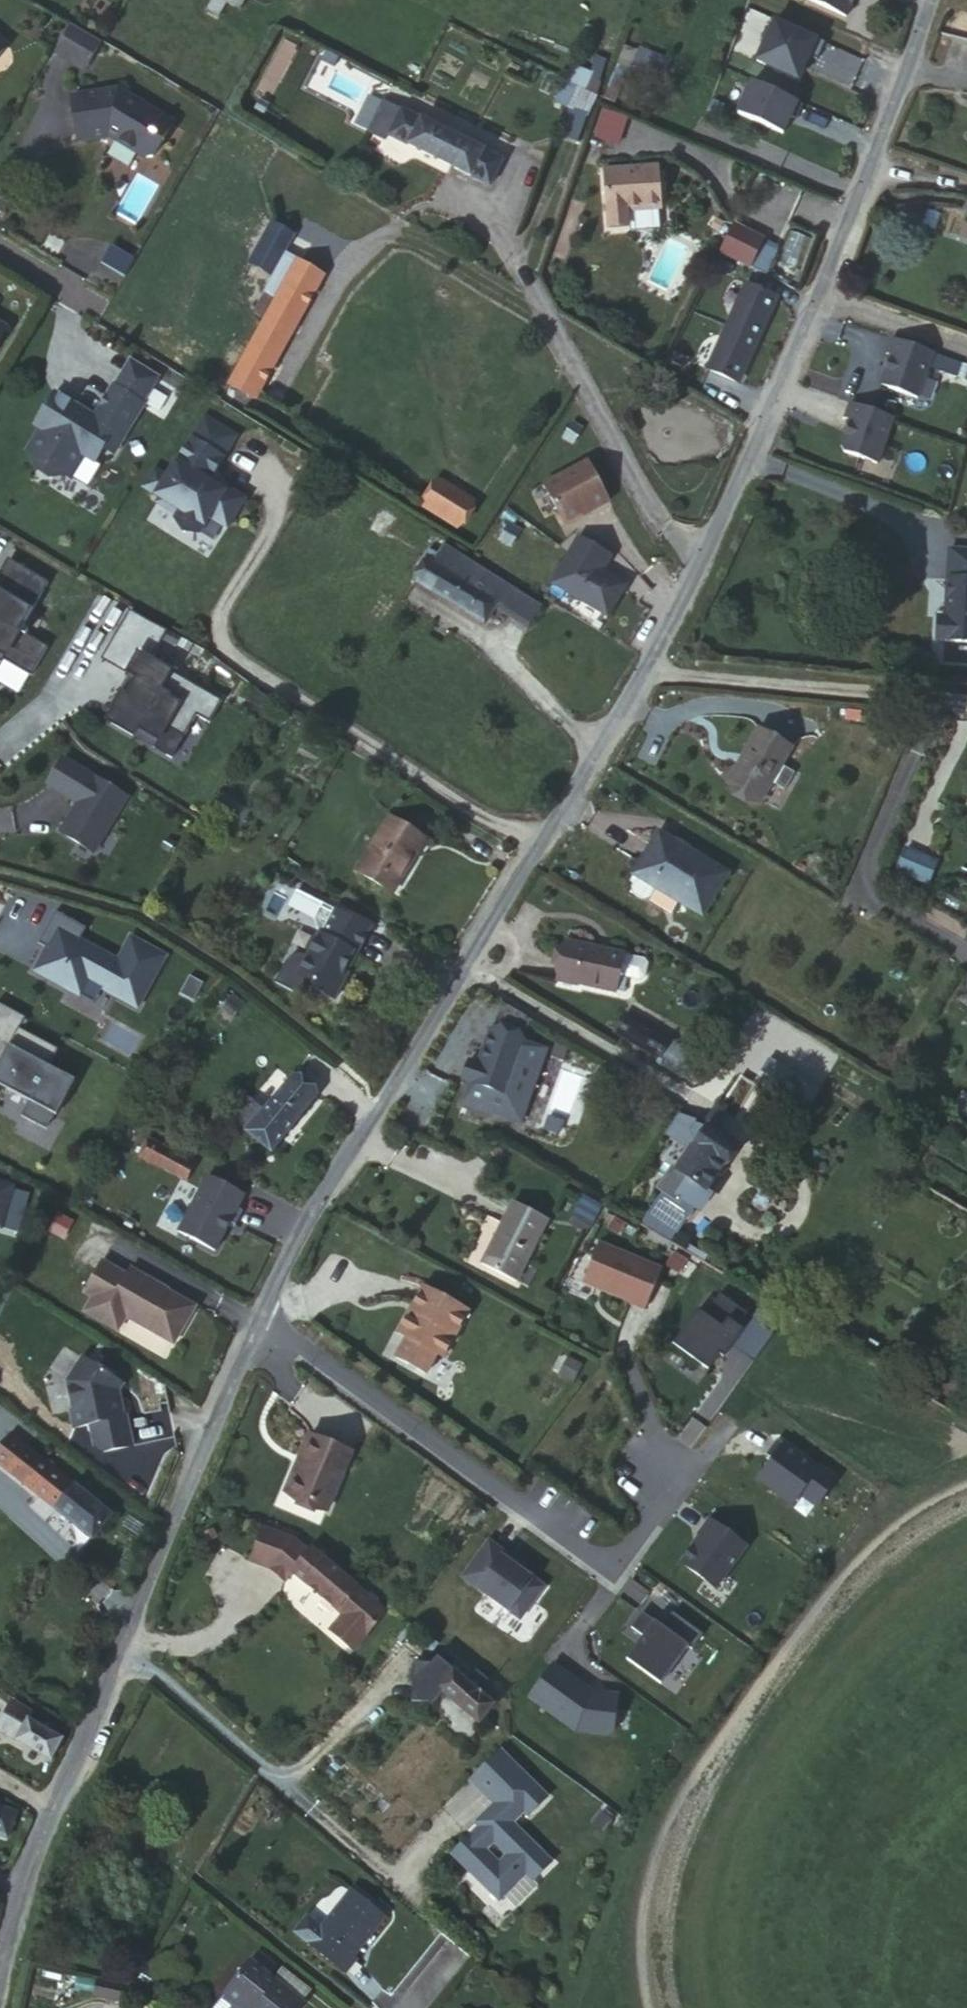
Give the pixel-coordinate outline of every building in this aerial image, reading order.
[(240,13),(245,0),(214,0),(213,3),(240,13)] [(849,21),(859,0),(808,0),(807,1),(849,21)] [(826,45),(775,23),(757,64),(799,83),(809,60),(818,64),(826,45)] [(71,30),(56,54),(74,64),(77,59),(91,67),(102,48),(71,30)] [(666,75),(670,54),(638,48),(634,69),(666,75)] [(88,72),(91,67),(77,59),(74,64),(88,72)] [(569,108),(559,133),(575,139),(601,74),(570,62),(554,102),(569,108)] [(797,122),(804,107),(754,84),(739,118),(785,137),(793,120),(797,122)] [(80,141),(111,136),(148,158),(155,157),(173,127),(171,125),(170,121),(159,116),(155,116),(126,99),(113,101),(108,93),(73,99),(80,141)] [(601,107),(591,136),(618,145),(628,115),(601,107)] [(398,111),(386,136),(491,187),(504,163),(398,111)] [(605,169),(607,214),(629,213),(659,212),(658,168),(605,169)] [(249,232),(262,240),(270,225),(278,212),(264,204),(249,232)] [(629,213),(607,214),(608,229),(629,229),(629,213)] [(715,250),(746,263),(758,233),(727,221),(715,250)] [(249,264),(261,270),(271,276),(293,237),(270,225),(262,240),(249,264)] [(55,254),(62,242),(47,233),(40,244),(55,254)] [(774,240),(758,233),(746,263),(762,269),(774,240)] [(122,278),(132,263),(109,249),(99,265),(122,278)] [(304,250),(296,262),(323,277),(330,265),(304,250)] [(323,277),(296,262),(275,301),(265,320),(229,384),(255,399),(295,327),(323,277)] [(271,276),(261,270),(255,281),(265,286),(271,276)] [(735,382),(774,298),(748,286),(708,369),(735,382)] [(265,320),(275,301),(264,295),(254,313),(265,320)] [(933,351),(891,336),(886,352),(890,353),(881,385),(917,398),(933,351)] [(111,388),(138,405),(153,379),(127,363),(111,388)] [(90,419),(52,395),(33,427),(38,431),(25,454),(32,458),(34,471),(48,479),(61,476),(68,480),(82,457),(92,463),(101,449),(111,455),(140,406),(138,405),(111,388),(109,387),(90,419)] [(892,418),(850,404),(845,419),(849,421),(840,447),(843,453),(876,464),(892,418)] [(196,433),(227,453),(236,439),(205,419),(196,433)] [(227,453),(196,433),(167,478),(154,470),(143,489),(159,499),(156,504),(177,518),(175,521),(183,534),(197,535),(208,519),(226,531),(244,502),(210,480),(227,453)] [(563,526),(612,501),(589,457),(541,482),(563,526)] [(441,484),(427,511),(454,526),(470,499),(441,484)] [(487,575),(440,546),(418,582),(484,625),(497,604),(513,614),(511,617),(526,628),(540,606),(487,575)] [(952,551),(949,582),(953,582),(951,607),(947,607),(947,621),(939,621),(938,646),(966,648),(966,553),(952,551)] [(32,678),(48,649),(27,637),(29,633),(23,630),(49,585),(10,562),(0,580),(0,660),(32,678)] [(590,580),(574,608),(591,617),(616,573),(599,563),(590,580)] [(562,600),(574,608),(590,580),(578,573),(562,600)] [(123,627),(160,648),(168,633),(132,612),(123,627)] [(160,648),(123,627),(103,660),(136,679),(126,696),(122,693),(111,711),(114,712),(107,723),(134,738),(138,731),(158,742),(153,750),(171,761),(196,719),(209,726),(222,704),(151,662),(160,648)] [(759,804),(770,785),(780,767),(790,749),(756,730),(745,749),(748,750),(739,766),(736,766),(725,785),(759,804)] [(130,800),(65,760),(49,785),(80,805),(62,834),(96,855),(130,800)] [(780,767),(770,785),(783,792),(794,774),(780,767)] [(388,819),(356,873),(393,894),(406,873),(402,870),(421,839),(388,819)] [(658,834),(633,875),(637,878),(631,889),(632,895),(641,900),(648,899),(654,888),(701,915),(725,874),(658,834)] [(893,877),(903,884),(915,863),(903,857),(893,877)] [(934,873),(915,863),(903,884),(923,894),(934,873)] [(357,956),(359,957),(373,930),(339,912),(325,936),(322,935),(320,939),(313,941),(309,949),(311,957),(311,958),(303,957),(294,959),(289,965),(278,985),(302,998),(311,981),(317,984),(319,990),(340,1001),(352,977),(347,975),(357,956)] [(45,956),(35,973),(82,998),(90,982),(104,989),(139,1008),(166,956),(131,937),(118,962),(80,941),(86,930),(55,914),(38,945),(50,951),(47,957),(45,956)] [(620,978),(625,962),(608,957),(609,955),(598,952),(597,955),(565,946),(556,985),(576,990),(577,987),(615,997),(620,978)] [(362,958),(359,957),(357,956),(347,975),(352,977),(362,958)] [(645,966),(625,962),(620,978),(641,984),(647,981),(649,972),(645,966)] [(0,1006),(0,1089),(28,1104),(21,1118),(46,1131),(52,1117),(55,1118),(73,1081),(48,1068),(57,1051),(19,1031),(25,1019),(0,1006)] [(472,1068),(466,1088),(505,1100),(523,1046),(488,1035),(477,1070),(472,1068)] [(668,1042),(658,1059),(656,1063),(681,1078),(693,1057),(668,1042)] [(460,1086),(466,1088),(472,1068),(467,1067),(460,1086)] [(249,1131),(248,1132),(271,1151),(315,1096),(293,1078),(265,1111),(250,1099),(234,1118),(249,1131)] [(735,1148),(705,1128),(640,1224),(670,1242),(735,1148)] [(186,1176),(193,1152),(144,1138),(137,1162),(186,1176)] [(245,1194),(208,1174),(179,1231),(216,1252),(245,1194)] [(0,1186),(0,1228),(12,1190),(0,1186)] [(512,1204),(481,1265),(515,1281),(545,1219),(512,1204)] [(663,1267),(601,1241),(583,1283),(648,1311),(663,1267)] [(127,1274),(102,1260),(84,1291),(93,1296),(85,1310),(119,1330),(127,1316),(175,1344),(197,1307),(168,1291),(167,1292),(160,1288),(158,1283),(131,1267),(127,1274)] [(465,1310),(419,1285),(394,1332),(402,1337),(391,1356),(422,1373),(433,1353),(439,1357),(465,1310)] [(716,1302),(708,1296),(674,1341),(710,1369),(720,1354),(725,1358),(733,1347),(753,1363),(783,1321),(760,1306),(752,1318),(720,1295),(716,1302)] [(117,1380),(84,1357),(68,1381),(74,1410),(71,1410),(74,1428),(91,1424),(95,1446),(104,1451),(133,1446),(127,1416),(124,1417),(120,1396),(112,1398),(110,1390),(117,1380)] [(124,1384),(117,1380),(110,1390),(112,1398),(120,1396),(119,1391),(124,1384)] [(0,1451),(0,1463),(93,1538),(110,1516),(11,1436),(0,1451)] [(352,1455),(309,1436),(286,1493),(291,1495),(329,1510),(352,1455)] [(839,1479),(785,1440),(757,1480),(795,1508),(802,1497),(818,1509),(839,1479)] [(718,1589),(747,1545),(712,1519),(682,1564),(718,1589)] [(334,1627),(357,1646),(388,1610),(314,1548),(313,1550),(308,1555),(294,1543),(297,1540),(296,1539),(297,1537),(265,1525),(253,1559),(274,1566),(289,1579),(296,1571),(346,1612),(334,1627)] [(308,1555),(313,1550),(297,1537),(296,1539),(297,1540),(294,1543),(308,1555)] [(502,1547),(489,1538),(460,1577),(521,1621),(547,1586),(499,1552),(502,1547)] [(663,1686),(702,1632),(672,1611),(662,1626),(642,1612),(632,1625),(646,1635),(627,1660),(663,1686)] [(449,1655),(429,1680),(479,1722),(493,1704),(454,1671),(459,1664),(449,1655)] [(592,1689),(554,1662),(528,1699),(577,1734),(613,1738),(621,1693),(592,1689)] [(0,1729),(0,1731),(51,1760),(65,1732),(14,1702),(0,1729)] [(477,1821),(482,1825),(488,1832),(479,1840),(473,1834),(455,1852),(502,1899),(529,1873),(536,1880),(554,1862),(514,1822),(526,1810),(531,1814),(549,1796),(501,1747),(471,1776),(497,1802),(477,1821)] [(7,1838),(15,1814),(0,1808),(0,1835),(7,1838)] [(488,1832),(482,1825),(473,1834),(479,1840),(488,1832)] [(357,1889),(353,1894),(386,1922),(390,1917),(357,1889)] [(386,1922),(353,1894),(322,1929),(309,1918),(296,1934),(345,1976),(358,1962),(354,1958),(386,1922)] [(259,1954),(253,1962),(268,1975),(275,1968),(259,1954)] [(253,1962),(251,1960),(224,1991),(243,2007),(300,2007),(302,2005),(268,1975),(253,1962)] [(96,1982),(93,1996),(120,2002),(122,1988),(96,1982)]
